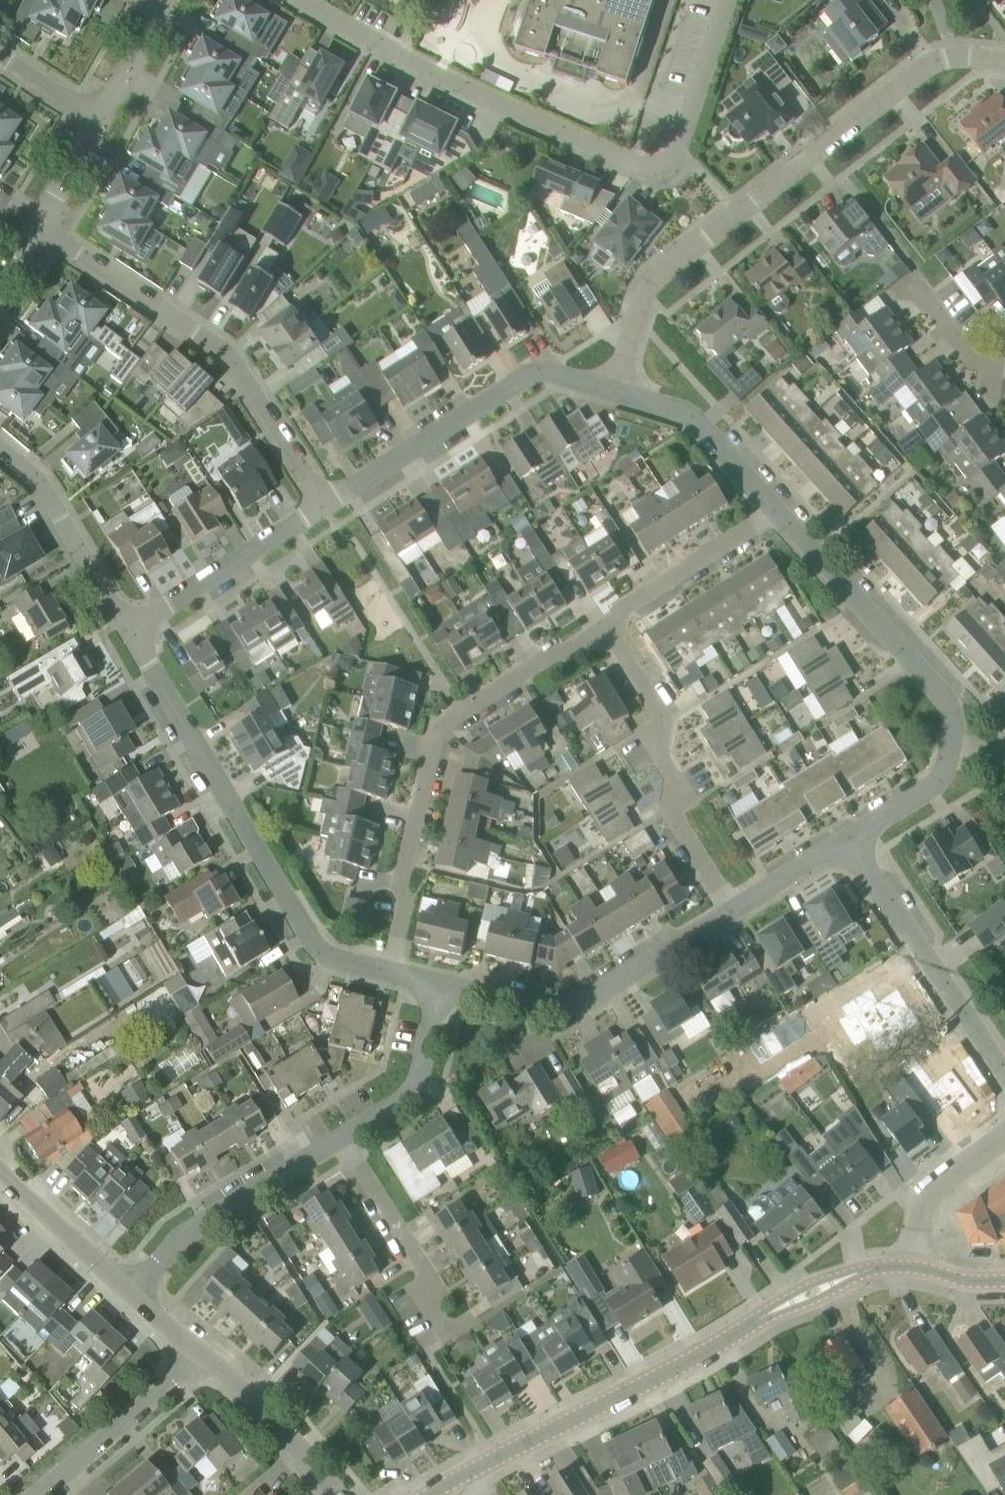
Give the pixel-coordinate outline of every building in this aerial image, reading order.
[(53,0),(40,0),(31,18),(19,12),(10,29),(34,41),(40,29),(49,34),(51,30),(67,38),(72,28),(79,32),(87,17),(53,0)] [(87,17),(91,8),(99,12),(105,0),(53,0),(87,17)] [(258,60),(262,62),(275,40),(261,31),(269,18),(259,13),(262,8),(251,1),(248,5),(238,0),(232,0),(228,7),(221,2),(212,17),(240,34),(233,45),(258,60)] [(531,5),(528,4),(522,23),(525,24),(516,50),(547,60),(548,56),(557,59),(553,74),(585,84),(590,69),(599,72),(598,76),(628,86),(636,60),(639,61),(645,42),(643,41),(656,0),(532,0),(531,5)] [(833,50),(844,65),(850,60),(853,63),(872,48),(869,45),(879,37),(876,33),(887,25),(868,0),(842,0),(825,14),(836,27),(829,32),(829,33),(823,38),(833,50)] [(754,30),(752,39),(766,43),(775,37),(754,30)] [(767,44),(776,56),(787,47),(779,36),(767,44)] [(196,57),(191,66),(233,92),(247,69),(251,72),(258,60),(233,45),(227,56),(198,38),(189,53),(196,57)] [(323,55),(323,56),(313,74),(301,67),(300,69),(294,80),(271,120),(291,131),(303,109),(317,117),(323,107),(331,93),(335,96),(340,83),(336,80),(344,67),(323,55)] [(749,146),(768,131),(775,125),(780,132),(794,121),(775,96),(791,84),(768,55),(751,68),(759,77),(738,93),(746,104),(730,116),(727,118),(732,124),(730,125),(729,127),(728,128),(728,130),(728,132),(728,134),(729,135),(729,137),(730,139),(732,140),(733,141),(735,142),(737,142),(738,142),(740,142),(742,141),(744,141),(744,140),(749,146)] [(298,67),(285,61),(279,71),(294,80),(300,69),(298,67)] [(233,92),(191,66),(183,80),(190,85),(184,94),(206,107),(200,118),(224,133),(231,121),(220,114),(233,92)] [(496,87),(501,77),(486,70),(481,80),(496,87)] [(282,75),(275,86),(285,93),(292,81),(282,75)] [(358,95),(351,108),(355,110),(352,115),(345,129),(366,140),(358,156),(375,165),(401,113),(390,108),(397,94),(385,88),(387,83),(374,76),(372,81),(369,80),(361,97),(358,95)] [(999,94),(960,125),(982,154),(1004,136),(1004,102),(999,94)] [(401,113),(375,165),(392,173),(408,141),(422,148),(441,109),(428,103),(426,109),(419,105),(412,118),(401,113)] [(9,151),(19,137),(12,133),(18,123),(4,114),(6,110),(0,106),(0,145),(9,151)] [(441,109),(422,148),(413,164),(427,171),(432,179),(474,154),(466,141),(453,134),(458,125),(451,121),(453,116),(441,109)] [(159,121),(150,135),(185,156),(192,160),(201,166),(207,170),(221,146),(231,152),(238,140),(224,133),(200,118),(193,129),(172,115),(166,125),(159,121)] [(244,132),(232,125),(228,132),(240,139),(244,132)] [(151,182),(176,197),(181,200),(201,166),(192,160),(185,156),(150,135),(145,144),(138,139),(129,154),(157,172),(151,182)] [(0,145),(0,178),(1,179),(11,164),(4,159),(9,151),(0,145)] [(957,157),(941,169),(923,147),(899,166),(900,167),(885,179),(910,210),(918,219),(947,196),(951,201),(976,182),(957,157)] [(296,185),(304,170),(287,161),(279,176),(296,185)] [(599,185),(547,163),(545,161),(535,183),(567,197),(561,212),(594,226),(612,195),(597,189),(599,185)] [(373,167),(369,175),(377,180),(382,171),(373,167)] [(114,195),(109,203),(151,229),(152,228),(145,224),(158,202),(169,209),(176,197),(151,182),(145,193),(116,176),(107,190),(114,195)] [(418,208),(446,191),(438,178),(410,195),(418,208)] [(319,185),(311,198),(325,206),(332,194),(319,185)] [(994,186),(993,204),(1004,205),(1004,187),(994,186)] [(833,259),(849,247),(855,255),(862,249),(867,255),(874,256),(888,245),(860,210),(852,199),(841,207),(828,218),(824,216),(817,222),(817,226),(814,229),(821,238),(818,240),(833,259)] [(351,200),(342,216),(354,223),(367,217),(356,211),(359,205),(351,200)] [(594,261),(604,269),(611,268),(617,260),(626,268),(640,250),(638,249),(645,241),(648,244),(663,224),(649,213),(645,219),(638,214),(642,210),(629,200),(615,218),(620,221),(610,234),(606,230),(595,243),(599,246),(593,254),(594,261)] [(151,229),(109,203),(101,218),(108,222),(102,231),(117,240),(114,244),(124,250),(126,246),(137,252),(145,240),(158,249),(165,237),(151,229)] [(287,246),(304,217),(280,203),(263,233),(287,246)] [(221,207),(213,209),(209,216),(220,222),(227,210),(221,207)] [(228,235),(233,238),(238,230),(246,217),(231,208),(218,229),(228,235)] [(474,222),(481,233),(492,226),(488,221),(483,217),(474,222)] [(371,218),(362,224),(368,235),(378,229),(371,218)] [(976,228),(984,238),(994,230),(987,220),(976,228)] [(527,334),(515,315),(525,309),(510,285),(493,258),(471,223),(458,231),(480,266),(475,270),(488,290),(465,304),(470,311),(475,320),(485,313),(507,347),(527,334)] [(233,238),(228,235),(216,255),(208,269),(209,270),(198,287),(211,295),(213,292),(223,298),(248,256),(257,241),(238,230),(233,238)] [(347,238),(356,250),(367,243),(358,230),(347,238)] [(208,246),(195,239),(188,251),(200,258),(206,249),(208,246)] [(549,252),(554,260),(564,253),(558,246),(549,252)] [(260,318),(262,316),(281,298),(272,288),(275,282),(267,277),(280,256),(267,248),(231,309),(251,321),(255,315),(260,318)] [(946,249),(937,256),(944,265),(953,258),(946,249)] [(586,257),(577,250),(569,259),(578,266),(586,257)] [(200,258),(188,251),(180,263),(193,271),(200,258)] [(746,277),(768,305),(768,304),(775,313),(783,315),(789,310),(790,301),(783,293),(793,284),(796,287),(813,274),(797,254),(785,264),(777,253),(746,277)] [(975,265),(963,274),(983,301),(994,293),(1004,308),(1004,270),(1002,266),(995,256),(978,269),(975,265)] [(583,319),(569,298),(581,290),(564,263),(544,275),(552,288),(551,293),(553,294),(541,302),(546,311),(546,313),(546,314),(547,316),(547,318),(548,320),(550,321),(551,323),(553,324),(556,325),(561,333),(583,319)] [(909,273),(903,265),(894,271),(900,280),(909,273)] [(122,385),(130,374),(140,361),(119,346),(123,340),(105,327),(101,331),(94,326),(104,313),(94,306),(96,302),(87,295),(84,299),(71,289),(64,297),(57,292),(47,306),(93,340),(122,361),(110,376),(122,385)] [(410,306),(398,290),(392,294),(391,304),(399,314),(410,306)] [(262,341),(271,355),(313,323),(297,307),(293,310),(283,297),(281,298),(262,316),(270,327),(261,334),(265,339),(262,341)] [(755,337),(770,326),(754,306),(743,315),(731,300),(717,311),(720,314),(697,332),(703,338),(702,344),(707,350),(713,351),(718,358),(751,332),(755,337)] [(470,311),(465,304),(463,301),(457,305),(459,308),(446,317),(456,332),(445,339),(466,373),(486,360),(475,341),(485,335),(475,320),(470,311)] [(840,304),(829,313),(838,325),(850,316),(840,304)] [(51,343),(44,353),(67,370),(74,360),(76,362),(93,340),(47,306),(41,314),(34,309),(24,323),(51,343)] [(887,309),(871,320),(863,309),(836,330),(857,358),(900,326),(887,309)] [(319,319),(313,323),(271,355),(281,368),(284,365),(288,370),(298,363),(306,374),(329,357),(320,346),(324,343),(333,337),(319,319)] [(900,326),(857,358),(857,359),(869,376),(875,372),(884,383),(911,363),(903,352),(913,344),(900,326)] [(446,364),(435,347),(424,331),(411,339),(413,342),(419,353),(402,364),(422,396),(441,384),(433,372),(446,364)] [(816,360),(832,348),(823,337),(807,349),(816,360)] [(770,346),(780,359),(787,353),(777,341),(770,346)] [(0,369),(0,370),(43,402),(58,381),(67,370),(44,353),(36,363),(9,342),(0,355),(0,357),(6,361),(0,369)] [(164,399),(165,399),(192,369),(190,367),(173,352),(166,360),(152,347),(154,344),(153,343),(140,361),(130,374),(134,378),(144,387),(149,382),(166,397),(164,399)] [(349,350),(337,358),(344,369),(356,361),(349,350)] [(800,375),(813,365),(805,355),(793,366),(800,375)] [(730,369),(721,359),(709,370),(739,405),(763,384),(752,371),(737,384),(727,372),(730,369)] [(422,396),(402,364),(383,376),(377,365),(374,362),(362,370),(380,399),(393,391),(404,408),(422,396)] [(884,383),(870,394),(880,407),(907,386),(918,402),(949,380),(935,362),(919,374),(911,363),(884,383)] [(189,431),(216,413),(224,408),(206,391),(212,384),(194,367),(193,367),(192,369),(165,399),(166,400),(182,415),(178,420),(185,427),(189,431)] [(43,402),(0,370),(0,405),(3,407),(1,410),(9,418),(12,414),(22,421),(30,411),(40,418),(48,406),(43,402)] [(334,396),(335,397),(362,439),(381,427),(368,407),(380,399),(362,370),(349,378),(353,384),(334,396)] [(130,374),(122,385),(125,388),(134,378),(130,374)] [(818,381),(824,389),(833,382),(827,374),(818,381)] [(299,380),(288,386),(293,394),(295,397),(308,389),(301,378),(299,380)] [(790,388),(782,379),(749,407),(755,414),(752,416),(763,428),(802,393),(794,384),(790,388)] [(917,429),(926,441),(954,421),(946,410),(962,398),(949,380),(918,402),(919,402),(906,412),(913,422),(916,419),(921,426),(917,429)] [(810,402),(802,393),(763,428),(779,446),(814,415),(806,406),(810,402)] [(335,397),(316,409),(313,404),(301,412),(323,447),(336,439),(343,451),(362,439),(335,397)] [(93,401),(70,419),(79,430),(102,412),(93,401)] [(845,418),(853,411),(844,402),(837,409),(845,418)] [(224,408),(216,413),(227,430),(234,431),(239,427),(226,407),(224,408)] [(599,441),(609,434),(598,416),(587,423),(580,411),(562,422),(558,415),(538,427),(543,435),(543,434),(558,457),(567,471),(580,463),(582,466),(605,451),(599,441)] [(102,412),(79,430),(87,440),(61,461),(72,474),(78,469),(85,478),(98,468),(102,472),(112,464),(108,459),(117,453),(107,441),(118,432),(102,412)] [(855,431),(864,423),(854,412),(845,421),(855,431)] [(779,446),(795,464),(834,429),(826,420),(822,424),(814,415),(779,446)] [(967,456),(997,434),(984,416),(962,432),(954,421),(926,441),(935,453),(943,447),(949,455),(960,447),(967,456)] [(795,464),(812,482),(846,450),(838,441),(842,438),(834,429),(795,464)] [(916,430),(896,446),(905,456),(924,441),(916,430)] [(153,434),(146,440),(153,449),(160,443),(153,434)] [(543,434),(543,435),(527,445),(522,438),(502,450),(520,481),(535,472),(546,489),(569,474),(567,471),(558,457),(543,434)] [(974,466),(965,473),(970,480),(967,482),(976,494),(1003,474),(994,463),(1004,455),(1004,445),(997,434),(967,456),(974,466)] [(885,448),(877,439),(867,448),(875,457),(885,448)] [(169,447),(178,460),(187,454),(179,441),(169,447)] [(216,470),(222,480),(242,511),(266,495),(261,487),(272,480),(251,448),(239,455),(216,470)] [(885,448),(875,457),(874,458),(883,467),(893,457),(885,448)] [(637,450),(628,456),(632,462),(634,461),(641,456),(642,456),(642,455),(638,450),(637,450)] [(846,450),(812,482),(828,500),(866,465),(858,456),(854,459),(846,450)] [(510,475),(497,483),(482,458),(462,471),(482,503),(502,490),(510,504),(523,496),(510,475)] [(632,462),(622,469),(629,480),(641,472),(634,461),(632,462)] [(866,465),(828,500),(838,512),(841,509),(847,515),(879,487),(870,477),(874,474),(866,465)] [(482,503),(462,471),(442,484),(458,509),(446,517),(446,516),(445,516),(463,544),(476,536),(469,525),(488,513),(481,503),(482,503)] [(682,477),(708,518),(728,505),(711,478),(701,485),(692,471),(682,477)] [(1003,474),(976,494),(985,506),(1001,494),(1004,500),(1004,478),(1003,474)] [(688,530),(708,518),(682,477),(662,489),(688,530)] [(218,484),(211,489),(224,509),(231,505),(218,484)] [(211,489),(211,487),(194,498),(188,489),(185,488),(171,497),(171,500),(176,509),(173,511),(192,543),(217,527),(213,520),(226,512),(224,509),(211,489)] [(662,489),(642,502),(668,543),(688,530),(662,489)] [(955,492),(946,499),(953,509),(963,502),(955,492)] [(925,509),(934,502),(926,493),(917,500),(925,509)] [(889,498),(882,504),(888,510),(895,504),(889,498)] [(433,525),(418,502),(417,500),(397,512),(417,544),(437,531),(450,552),(463,544),(445,516),(444,517),(445,518),(433,525)] [(648,556),(668,543),(642,502),(633,508),(642,523),(631,529),(648,556)] [(866,542),(876,554),(915,519),(907,510),(903,514),(895,504),(888,510),(863,533),(868,540),(866,542)] [(927,512),(933,518),(941,510),(936,504),(927,512)] [(533,511),(540,521),(548,516),(541,505),(533,511)] [(17,520),(10,507),(0,513),(0,529),(17,520)] [(626,542),(612,519),(606,510),(595,516),(602,527),(583,540),(609,581),(629,568),(616,548),(626,542)] [(123,512),(100,526),(100,527),(127,568),(139,560),(146,572),(169,557),(150,527),(137,535),(123,512)] [(425,555),(417,544),(397,512),(377,525),(394,552),(383,559),(400,586),(412,578),(405,567),(425,555)] [(876,554),(893,572),(927,541),(919,532),(923,528),(915,519),(876,554)] [(959,538),(967,531),(958,521),(950,528),(959,538)] [(12,569),(15,575),(41,559),(38,554),(41,552),(32,535),(28,537),(25,532),(0,546),(0,545),(0,576),(12,569)] [(971,536),(961,545),(969,555),(980,545),(971,536)] [(551,558),(554,562),(557,566),(568,584),(578,577),(589,594),(609,581),(583,540),(582,539),(551,558)] [(893,572),(909,590),(948,555),(939,546),(935,550),(927,541),(893,572)] [(518,572),(529,589),(547,618),(567,605),(549,576),(548,577),(546,573),(557,566),(554,562),(551,558),(543,545),(531,553),(536,561),(518,572)] [(962,558),(955,564),(948,555),(909,590),(920,602),(922,600),(928,606),(950,585),(960,577),(965,583),(976,573),(962,558)] [(762,559),(744,571),(772,615),(786,606),(783,601),(794,595),(771,558),(764,563),(762,559)] [(1004,581),(1004,580),(1004,563),(996,569),(1004,581)] [(989,565),(979,574),(987,583),(997,574),(989,565)] [(337,629),(357,616),(332,578),(322,584),(313,571),(304,577),(309,585),(297,592),(313,618),(325,611),(337,629)] [(744,571),(726,583),(751,622),(763,614),(766,619),(772,615),(744,571)] [(965,583),(960,577),(950,585),(957,593),(967,585),(965,583)] [(453,578),(442,586),(449,597),(460,589),(453,578)] [(743,627),(751,622),(726,583),(707,594),(735,638),(746,631),(743,627)] [(37,587),(13,601),(35,639),(44,633),(48,641),(69,628),(50,596),(44,600),(37,587)] [(547,618),(529,589),(510,601),(504,591),(492,599),(506,621),(516,614),(527,631),(547,618)] [(707,594),(689,606),(715,645),(723,640),(725,644),(735,638),(707,594)] [(491,597),(460,616),(486,657),(507,644),(496,627),(506,621),(492,599),(491,597)] [(950,636),(961,648),(1000,613),(992,605),(988,608),(980,599),(947,628),(953,634),(950,636)] [(256,602),(247,608),(276,653),(297,639),(294,634),(305,627),(292,607),(280,615),(273,603),(261,610),(256,602)] [(689,606),(671,617),(699,661),(705,657),(702,653),(715,645),(689,606)] [(249,655),(255,666),(276,653),(247,608),(239,614),(244,621),(232,629),(240,640),(228,648),(232,655),(237,662),(249,655)] [(1000,613),(961,648),(977,666),(1004,641),(1004,627),(1004,626),(1004,625),(1004,619),(1000,613)] [(466,670),(486,657),(460,616),(459,615),(442,625),(444,629),(431,637),(445,660),(455,653),(466,670)] [(699,661),(671,617),(653,629),(655,632),(648,636),(671,673),(682,666),(685,670),(699,661)] [(797,623),(803,633),(814,626),(808,617),(797,623)] [(305,627),(297,632),(304,644),(307,641),(312,638),(305,627)] [(357,636),(341,647),(346,655),(359,658),(362,645),(357,636)] [(779,637),(768,644),(774,652),(784,646),(779,637)] [(788,654),(807,685),(845,661),(836,647),(825,654),(814,637),(788,654)] [(993,684),(1004,674),(1004,641),(977,666),(993,684)] [(226,669),(222,662),(210,643),(198,650),(194,642),(184,648),(193,662),(182,669),(199,695),(219,682),(215,676),(226,669)] [(761,646),(747,655),(752,663),(766,654),(761,646)] [(51,682),(60,697),(67,709),(85,698),(81,691),(83,684),(97,676),(82,651),(62,663),(55,651),(15,675),(23,688),(42,677),(47,685),(51,682)] [(741,663),(735,667),(739,672),(751,664),(743,653),(737,657),(741,663)] [(854,676),(845,661),(807,685),(827,716),(853,700),(843,683),(854,676)] [(368,675),(363,698),(413,709),(418,688),(398,683),(401,670),(376,664),(373,676),(368,675)] [(265,672),(249,682),(256,693),(272,683),(265,672)] [(993,684),(1004,696),(1004,695),(1004,674),(993,684)] [(758,676),(746,684),(753,696),(765,689),(758,676)] [(584,704),(569,713),(575,723),(617,697),(604,677),(577,693),(584,704)] [(702,682),(709,692),(716,687),(710,677),(702,682)] [(777,701),(790,693),(781,680),(768,688),(777,701)] [(691,687),(699,699),(707,693),(700,681),(691,687)] [(243,709),(250,720),(232,731),(236,738),(233,740),(240,752),(277,730),(271,718),(292,706),(281,687),(243,709)] [(558,691),(542,701),(550,713),(565,703),(558,691)] [(700,731),(709,746),(747,722),(728,691),(701,707),(712,724),(700,731)] [(781,703),(788,714),(805,702),(798,692),(781,703)] [(575,723),(575,724),(581,733),(596,724),(602,734),(596,738),(603,750),(632,733),(624,721),(630,717),(617,697),(575,723)] [(363,698),(358,719),(357,719),(355,724),(354,732),(353,733),(379,738),(383,725),(408,731),(413,709),(363,698)] [(81,727),(76,730),(84,742),(85,745),(93,740),(108,766),(134,751),(125,736),(134,731),(123,713),(119,705),(106,712),(81,727)] [(530,707),(510,719),(536,761),(544,755),(545,755),(536,740),(547,734),(530,707)] [(844,716),(848,723),(859,716),(854,709),(844,716)] [(567,711),(554,720),(561,732),(575,724),(575,723),(569,713),(567,711)] [(73,714),(63,720),(68,727),(69,729),(79,724),(73,714)] [(844,716),(833,722),(838,730),(848,723),(844,716)] [(490,732),(492,736),(506,759),(517,752),(526,767),(536,761),(510,719),(490,732)] [(63,720),(56,724),(61,731),(68,727),(63,720)] [(347,722),(345,730),(354,732),(355,724),(347,722)] [(740,770),(767,753),(747,722),(709,746),(718,760),(730,753),(740,770)] [(860,742),(882,778),(908,762),(885,726),(860,742)] [(789,728),(773,738),(779,746),(789,740),(795,736),(789,728)] [(278,760),(287,774),(307,761),(309,760),(311,750),(305,748),(299,738),(292,737),(284,741),(277,730),(240,752),(249,767),(252,766),(257,773),(260,771),(278,760)] [(345,768),(353,770),(392,778),(394,771),(392,771),(395,756),(376,751),(379,738),(353,733),(345,768)] [(789,740),(794,746),(804,740),(800,733),(789,740)] [(473,743),(465,747),(493,767),(506,759),(492,736),(475,746),(473,743)] [(794,746),(789,740),(779,746),(783,753),(794,746)] [(860,742),(836,757),(833,754),(832,754),(855,790),(857,794),(882,778),(860,742)] [(489,783),(493,767),(465,747),(463,756),(467,757),(462,776),(489,783)] [(322,749),(316,748),(313,758),(324,761),(325,754),(322,749)] [(855,790),(832,754),(808,769),(830,805),(855,790)] [(544,755),(536,761),(540,769),(542,771),(551,766),(544,755)] [(573,756),(557,766),(564,776),(580,767),(573,756)] [(287,774),(282,776),(289,788),(300,792),(307,761),(287,774)] [(596,765),(569,782),(589,813),(627,789),(618,775),(606,782),(596,765)] [(111,798),(122,816),(122,817),(124,815),(168,789),(157,770),(140,780),(132,766),(104,782),(113,797),(111,798)] [(830,805),(808,769),(783,784),(806,820),(830,805)] [(340,790),(337,802),(362,809),(365,796),(385,800),(388,785),(390,786),(392,778),(353,770),(349,790),(340,789),(340,790)] [(744,777),(749,784),(759,779),(754,771),(744,777)] [(453,799),(500,810),(502,800),(503,799),(486,795),(489,783),(462,776),(458,776),(453,799)] [(749,784),(744,777),(733,784),(737,791),(749,784)] [(782,785),(784,789),(760,804),(782,840),(808,824),(806,820),(783,784),(782,785)] [(327,791),(325,800),(337,802),(340,790),(332,788),(327,791)] [(124,815),(143,848),(170,832),(162,818),(179,808),(168,789),(124,815)] [(589,813),(608,844),(635,828),(624,811),(635,804),(627,789),(589,813)] [(481,817),(498,821),(500,810),(453,799),(448,822),(478,829),(481,817)] [(322,836),(329,838),(376,849),(377,841),(375,841),(379,826),(359,821),(362,809),(337,802),(325,800),(324,800),(321,814),(326,815),(322,836)] [(502,800),(500,810),(513,813),(516,803),(502,800)] [(760,804),(734,819),(757,856),(782,840),(760,804)] [(544,820),(551,830),(560,824),(554,813),(544,820)] [(476,841),(478,829),(448,822),(442,845),(489,856),(492,845),(476,841)] [(969,866),(982,858),(964,828),(951,837),(948,833),(920,849),(932,868),(929,870),(935,881),(939,879),(943,887),(971,870),(969,866)] [(635,860),(655,847),(645,830),(625,843),(635,860)] [(177,832),(150,848),(163,869),(172,863),(179,877),(211,858),(197,836),(184,844),(177,832)] [(328,857),(333,858),(329,876),(354,882),(357,868),(368,870),(372,855),(374,856),(376,849),(329,838),(326,854),(328,857)] [(53,845),(41,853),(49,865),(61,857),(53,845)] [(437,868),(489,880),(492,868),(499,870),(502,859),(499,859),(499,858),(442,845),(437,868)] [(564,847),(553,853),(563,871),(575,864),(564,847)] [(545,859),(546,856),(543,855),(530,853),(528,864),(543,867),(545,859)] [(129,856),(116,864),(125,878),(137,871),(131,861),(129,856)] [(987,865),(996,879),(1004,872),(1004,868),(998,857),(987,865)] [(665,862),(643,875),(648,882),(655,894),(676,881),(665,862)] [(24,873),(20,876),(24,882),(28,879),(24,873)] [(312,873),(303,879),(310,891),(320,885),(312,873)] [(664,909),(655,894),(648,882),(638,888),(629,873),(619,880),(644,921),(664,909)] [(200,892),(193,881),(164,897),(180,924),(202,911),(208,920),(237,903),(223,878),(200,892)] [(564,879),(551,887),(557,898),(571,889),(564,879)] [(609,906),(608,906),(625,933),(644,921),(619,880),(610,885),(609,886),(610,888),(618,901),(609,906)] [(688,900),(676,881),(655,894),(664,909),(667,913),(688,900)] [(471,883),(467,898),(468,898),(484,902),(484,901),(486,902),(490,888),(471,883)] [(813,920),(801,928),(829,973),(844,964),(840,957),(848,952),(837,936),(856,925),(858,928),(859,927),(839,895),(838,896),(835,898),(832,892),(816,902),(819,905),(808,912),(813,920)] [(515,894),(510,912),(520,914),(522,903),(524,896),(515,894)] [(130,915),(140,909),(133,898),(124,904),(130,914),(130,915)] [(605,946),(625,933),(608,906),(598,912),(590,898),(579,904),(605,946)] [(350,899),(343,925),(363,930),(369,904),(350,899)] [(1000,900),(967,927),(984,949),(1004,932),(1004,906),(1000,900)] [(439,901),(435,918),(423,915),(416,945),(462,956),(470,926),(457,923),(461,906),(439,901)] [(124,904),(113,910),(119,920),(130,914),(124,904)] [(585,958),(605,946),(579,904),(570,910),(579,924),(568,931),(583,954),(585,958)] [(7,935),(4,932),(22,920),(14,908),(0,918),(0,940),(7,935)] [(119,920),(120,921),(125,930),(145,917),(140,909),(130,915),(130,914),(119,920)] [(509,961),(520,914),(510,912),(509,911),(505,928),(492,925),(485,955),(509,961)] [(533,962),(539,936),(527,933),(529,922),(531,917),(520,914),(509,961),(532,966),(533,962)] [(202,937),(225,977),(268,952),(255,929),(248,933),(243,932),(235,918),(202,937)] [(771,959),(759,966),(764,974),(780,999),(797,988),(791,979),(798,974),(791,962),(804,954),(792,935),(795,934),(788,923),(786,925),(784,922),(781,924),(780,921),(769,928),(771,930),(758,938),(771,959)] [(566,965),(583,954),(568,931),(555,940),(560,973),(568,968),(566,965)] [(551,971),(560,973),(555,940),(539,936),(533,962),(552,967),(551,971)] [(748,984),(753,981),(763,975),(764,974),(759,966),(750,951),(734,960),(731,955),(695,977),(711,1002),(718,1012),(722,1013),(734,1006),(735,1001),(729,991),(746,980),(748,984)] [(118,968),(104,978),(120,1004),(135,994),(118,968)] [(253,983),(254,986),(229,1000),(246,1029),(296,999),(281,973),(268,981),(265,976),(253,983)] [(763,975),(753,981),(758,989),(768,983),(763,975)] [(120,1004),(104,978),(90,987),(106,1012),(120,1004)] [(867,982),(836,1000),(845,1014),(852,1011),(875,1049),(896,1036),(893,1030),(916,1016),(907,1000),(905,1001),(894,982),(874,994),(867,982)] [(199,1006),(187,986),(170,995),(182,1016),(199,1006)] [(661,1048),(685,1033),(689,1040),(711,1027),(705,1016),(698,1006),(689,1012),(675,990),(651,1004),(655,1011),(643,1019),(661,1048)] [(7,1036),(27,1024),(25,1023),(45,1011),(56,1004),(52,997),(47,991),(0,1021),(0,1025),(7,1036)] [(338,1008),(335,1020),(371,1028),(374,1016),(378,1016),(381,1004),(364,1000),(364,999),(340,993),(337,1007),(338,1008)] [(706,1001),(698,1006),(705,1016),(712,1011),(706,1001)] [(198,1010),(185,1018),(193,1031),(206,1022),(198,1010)] [(368,1041),(371,1028),(335,1020),(332,1032),(331,1032),(328,1046),(329,1046),(325,1060),(341,1069),(345,1050),(351,1052),(352,1051),(369,1055),(372,1042),(368,1041)] [(23,1055),(31,1062),(42,1050),(48,1056),(61,1047),(55,1038),(48,1044),(27,1024),(7,1036),(15,1048),(0,1063),(0,1079),(23,1055)] [(241,1026),(206,1047),(216,1063),(251,1042),(241,1026)] [(660,1071),(656,1063),(659,1060),(642,1032),(631,1039),(628,1034),(616,1042),(609,1031),(601,1036),(633,1088),(636,1086),(649,1078),(660,1071)] [(785,1032),(750,1044),(757,1064),(792,1052),(785,1032)] [(629,1090),(633,1088),(601,1036),(583,1047),(590,1058),(581,1063),(598,1091),(589,1097),(606,1125),(613,1120),(611,1116),(633,1102),(636,1100),(629,1090)] [(298,1054),(287,1061),(307,1092),(318,1085),(321,1089),(332,1082),(328,1077),(341,1069),(325,1060),(320,1062),(310,1046),(298,1053),(298,1054)] [(671,1050),(661,1056),(662,1058),(669,1070),(678,1064),(679,1063),(671,1050)] [(257,1051),(247,1056),(256,1071),(266,1066),(257,1051)] [(31,1062),(23,1055),(0,1079),(0,1122),(22,1099),(8,1087),(31,1062)] [(916,1058),(902,1068),(909,1076),(904,1079),(934,1119),(946,1110),(947,1111),(952,1108),(959,1117),(977,1103),(952,1069),(934,1082),(916,1058)] [(806,1083),(822,1071),(821,1069),(814,1059),(798,1072),(806,1083)] [(277,1095),(277,1094),(287,1110),(298,1103),(296,1099),(307,1092),(287,1061),(277,1067),(276,1067),(264,1074),(257,1079),(265,1091),(271,1086),(277,1095)] [(678,1064),(669,1070),(676,1081),(685,1076),(678,1064)] [(537,1117),(562,1101),(540,1066),(515,1081),(517,1084),(510,1088),(504,1079),(495,1085),(494,1083),(477,1093),(492,1116),(489,1118),(496,1130),(514,1119),(515,1122),(533,1110),(537,1117)] [(48,1100),(64,1090),(68,1087),(55,1068),(35,1082),(48,1100)] [(214,1069),(205,1075),(214,1089),(223,1083),(214,1069)] [(575,1103),(587,1096),(571,1071),(560,1077),(575,1103)] [(214,1089),(205,1075),(196,1081),(205,1095),(214,1089)] [(899,1108),(881,1121),(907,1156),(926,1142),(919,1132),(924,1129),(923,1127),(934,1119),(904,1079),(887,1092),(899,1108)] [(149,1095),(141,1080),(119,1093),(128,1107),(149,1095)] [(83,1119),(64,1090),(48,1100),(49,1101),(39,1108),(48,1122),(23,1139),(39,1163),(81,1134),(75,1125),(83,1119)] [(668,1091),(646,1106),(672,1144),(694,1129),(668,1091)] [(167,1103),(173,1114),(184,1107),(177,1096),(167,1103)] [(167,1103),(158,1108),(164,1119),(173,1114),(167,1103)] [(235,1106),(227,1111),(248,1144),(256,1139),(253,1134),(265,1127),(250,1103),(237,1110),(235,1106)] [(849,1152),(840,1160),(862,1188),(881,1173),(864,1152),(877,1142),(855,1106),(837,1120),(850,1135),(841,1142),(849,1152)] [(238,1150),(248,1144),(227,1111),(219,1115),(222,1120),(210,1128),(225,1152),(235,1145),(238,1150)] [(726,1127),(730,1131),(736,1131),(740,1126),(739,1121),(735,1117),(730,1117),(726,1122),(726,1127)] [(471,1139),(464,1128),(462,1124),(451,1131),(444,1119),(423,1132),(441,1161),(446,1169),(467,1157),(478,1150),(471,1139)] [(133,1144),(145,1136),(146,1136),(141,1128),(141,1129),(138,1123),(125,1132),(133,1144)] [(214,1158),(225,1152),(210,1128),(198,1135),(195,1131),(187,1135),(207,1169),(217,1163),(214,1158)] [(199,1173),(207,1169),(187,1135),(186,1136),(182,1129),(163,1141),(184,1177),(197,1169),(199,1173)] [(423,1132),(402,1145),(410,1157),(399,1163),(409,1179),(401,1183),(414,1203),(441,1186),(436,1178),(447,1171),(446,1169),(441,1161),(423,1132)] [(862,1188),(840,1160),(827,1144),(809,1158),(801,1148),(789,1157),(815,1191),(826,1181),(843,1203),(862,1188)] [(68,1156),(55,1164),(64,1172),(87,1148),(84,1145),(68,1156)] [(109,1145),(98,1158),(87,1148),(64,1172),(74,1182),(70,1187),(87,1202),(121,1164),(125,1160),(109,1145)] [(616,1150),(600,1159),(609,1175),(626,1166),(616,1150)] [(135,1205),(144,1213),(157,1199),(149,1191),(149,1190),(137,1178),(140,1174),(125,1160),(121,1164),(87,1202),(91,1206),(95,1201),(118,1223),(135,1205)] [(575,1190),(585,1187),(596,1183),(591,1167),(570,1174),(575,1190)] [(684,1172),(669,1183),(679,1197),(694,1186),(684,1172)] [(958,1216),(970,1245),(1004,1244),(1004,1181),(958,1216)] [(697,1206),(707,1219),(715,1213),(697,1187),(679,1199),(688,1212),(697,1206)] [(800,1189),(777,1209),(757,1225),(780,1253),(823,1218),(800,1189)] [(496,1197),(503,1207),(513,1200),(506,1190),(496,1197)] [(305,1209),(313,1221),(308,1224),(313,1231),(346,1211),(341,1203),(337,1205),(329,1193),(305,1209)] [(513,1200),(503,1207),(508,1215),(518,1208),(513,1200)] [(468,1216),(460,1203),(436,1218),(444,1231),(439,1233),(446,1244),(479,1223),(473,1213),(468,1216)] [(717,1212),(730,1230),(741,1246),(754,1237),(743,1221),(730,1203),(717,1212)] [(346,1211),(313,1231),(318,1239),(323,1237),(330,1249),(354,1233),(348,1223),(352,1220),(346,1211)] [(283,1213),(268,1223),(278,1238),(293,1229),(283,1213)] [(455,1248),(462,1259),(464,1264),(489,1249),(485,1243),(498,1235),(499,1235),(488,1217),(479,1223),(446,1244),(450,1251),(455,1248)] [(714,1225),(663,1257),(686,1293),(725,1269),(718,1256),(729,1249),(714,1225)] [(12,1264),(2,1254),(13,1242),(0,1230),(0,1276),(12,1264)] [(521,1237),(531,1253),(542,1246),(532,1230),(521,1237)] [(338,1271),(371,1251),(365,1241),(361,1244),(354,1233),(330,1249),(338,1261),(334,1264),(338,1271)] [(284,1250),(295,1243),(289,1234),(278,1241),(284,1250)] [(295,1243),(284,1250),(289,1259),(300,1252),(295,1243)] [(278,1254),(272,1245),(261,1252),(267,1261),(278,1254)] [(212,1305),(219,1311),(245,1282),(240,1277),(249,1267),(229,1248),(202,1277),(211,1285),(205,1291),(216,1301),(212,1305)] [(463,1272),(474,1289),(479,1287),(479,1286),(507,1268),(498,1253),(493,1256),(489,1249),(464,1264),(468,1269),(463,1272)] [(371,1251),(338,1271),(343,1279),(348,1277),(356,1289),(380,1274),(372,1261),(376,1259),(371,1251)] [(626,1291),(607,1302),(590,1313),(603,1334),(620,1323),(625,1331),(663,1308),(647,1283),(659,1276),(645,1253),(614,1272),(626,1291)] [(278,1254),(267,1261),(272,1270),(284,1263),(278,1254)] [(584,1257),(566,1268),(580,1292),(585,1299),(582,1300),(585,1304),(602,1293),(604,1292),(606,1291),(599,1280),(584,1257)] [(6,1295),(10,1291),(28,1307),(30,1305),(53,1279),(35,1262),(23,1275),(14,1267),(0,1282),(0,1290),(6,1295)] [(479,1286),(479,1287),(493,1309),(524,1289),(517,1279),(519,1278),(512,1266),(507,1268),(479,1286)] [(303,1281),(309,1290),(320,1283),(314,1274),(303,1281)] [(30,1305),(28,1307),(45,1324),(37,1333),(36,1334),(45,1342),(47,1340),(68,1317),(60,1309),(71,1296),(53,1279),(30,1305)] [(252,1289),(245,1282),(219,1311),(227,1318),(231,1315),(240,1323),(259,1302),(249,1293),(252,1289)] [(326,1292),(320,1283),(309,1290),(315,1299),(326,1292)] [(291,1301),(303,1294),(297,1285),(286,1292),(291,1301)] [(534,1291),(524,1298),(529,1306),(539,1299),(534,1291)] [(309,1303),(303,1294),(291,1301),(297,1310),(309,1303)] [(357,1304),(365,1317),(380,1307),(372,1295),(357,1304)] [(585,1304),(582,1300),(567,1310),(565,1318),(567,1321),(556,1328),(580,1366),(585,1363),(582,1358),(608,1342),(603,1334),(590,1313),(585,1304)] [(246,1336),(254,1343),(280,1315),(273,1308),(270,1312),(259,1302),(240,1323),(249,1332),(246,1336)] [(335,1304),(323,1312),(328,1320),(340,1312),(335,1304)] [(74,1346),(83,1355),(107,1328),(90,1312),(77,1326),(68,1317),(47,1340),(65,1356),(74,1346)] [(503,1312),(488,1321),(494,1331),(503,1333),(513,1327),(503,1312)] [(287,1320),(280,1315),(254,1343),(261,1349),(264,1346),(275,1355),(294,1334),(283,1324),(287,1320)] [(554,1366),(561,1377),(561,1378),(580,1366),(556,1328),(552,1322),(522,1341),(521,1341),(541,1374),(554,1366)] [(994,1327),(979,1337),(974,1330),(969,1334),(968,1332),(959,1338),(961,1340),(957,1342),(979,1374),(980,1373),(995,1363),(1002,1373),(1004,1378),(1004,1344),(994,1327)] [(107,1328),(83,1355),(92,1364),(83,1373),(84,1374),(100,1389),(117,1370),(108,1362),(122,1347),(123,1346),(124,1344),(107,1328)] [(948,1383),(951,1381),(964,1372),(934,1329),(919,1338),(915,1332),(910,1336),(909,1334),(900,1339),(902,1341),(898,1344),(920,1375),(936,1365),(948,1383)] [(470,1333),(455,1342),(459,1349),(466,1350),(477,1343),(470,1333)] [(492,1365),(513,1399),(518,1396),(515,1390),(541,1374),(521,1341),(522,1341),(518,1334),(497,1347),(494,1344),(483,1351),(489,1360),(492,1366),(492,1365)] [(846,1392),(870,1375),(843,1337),(819,1353),(846,1392)] [(317,1338),(310,1345),(293,1363),(304,1373),(300,1378),(317,1393),(347,1359),(354,1353),(337,1338),(328,1348),(317,1338)] [(363,1374),(347,1359),(317,1393),(321,1397),(325,1393),(347,1414),(365,1395),(354,1385),(363,1374)] [(492,1365),(492,1366),(461,1385),(478,1413),(491,1405),(494,1410),(513,1399),(492,1365)] [(749,1381),(760,1406),(781,1397),(793,1424),(811,1416),(797,1387),(790,1390),(779,1367),(749,1381)] [(964,1372),(951,1381),(965,1404),(979,1395),(964,1372)] [(402,1407),(405,1413),(406,1412),(427,1446),(432,1443),(429,1437),(457,1420),(430,1376),(415,1385),(421,1395),(402,1407)] [(821,1401),(839,1428),(857,1415),(839,1389),(821,1401)] [(919,1458),(947,1439),(914,1391),(886,1410),(919,1458)] [(88,1402),(79,1393),(70,1402),(79,1411),(80,1411),(88,1402)] [(742,1439),(755,1432),(757,1431),(736,1400),(725,1404),(720,1395),(691,1408),(704,1435),(712,1452),(742,1439)] [(20,1418),(20,1417),(7,1401),(3,1405),(0,1401),(0,1435),(20,1418)] [(355,1412),(345,1418),(351,1428),(359,1424),(360,1419),(355,1412)] [(393,1462),(408,1457),(427,1446),(406,1412),(405,1413),(375,1432),(377,1436),(364,1444),(376,1463),(389,1455),(393,1462)] [(0,1435),(0,1466),(15,1453),(24,1463),(43,1447),(20,1418),(0,1435)] [(172,1441),(181,1452),(174,1459),(180,1466),(187,1474),(187,1473),(195,1467),(206,1480),(217,1471),(223,1466),(242,1450),(225,1430),(213,1440),(200,1424),(199,1424),(196,1420),(172,1441)] [(806,1436),(822,1459),(841,1446),(825,1423),(806,1436)] [(633,1436),(647,1466),(660,1460),(671,1482),(693,1472),(682,1448),(671,1454),(657,1424),(645,1430),(644,1427),(634,1432),(635,1434),(633,1436)] [(782,1432),(767,1442),(781,1462),(795,1452),(796,1452),(782,1432)] [(633,1436),(629,1437),(628,1435),(618,1439),(619,1442),(607,1448),(621,1477),(611,1482),(617,1494),(642,1494),(644,1494),(633,1472),(647,1466),(633,1436)] [(980,1435),(957,1448),(988,1494),(989,1494),(985,1489),(998,1481),(1004,1494),(1004,1457),(995,1462),(980,1435)] [(704,1464),(720,1488),(734,1478),(718,1454),(704,1464)] [(163,1481),(148,1464),(147,1463),(146,1462),(127,1479),(140,1494),(190,1494),(189,1493),(185,1488),(172,1473),(163,1481)] [(832,1477),(843,1494),(852,1494),(866,1486),(852,1464),(832,1477)] [(187,1474),(180,1466),(172,1473),(185,1488),(194,1480),(187,1473),(187,1474)] [(593,1481),(582,1488),(571,1470),(562,1476),(561,1473),(551,1479),(553,1482),(550,1484),(557,1494),(602,1494),(593,1481)] [(709,1475),(696,1484),(704,1494),(723,1494),(709,1475)] [(127,1479),(108,1494),(140,1494),(127,1479)]
